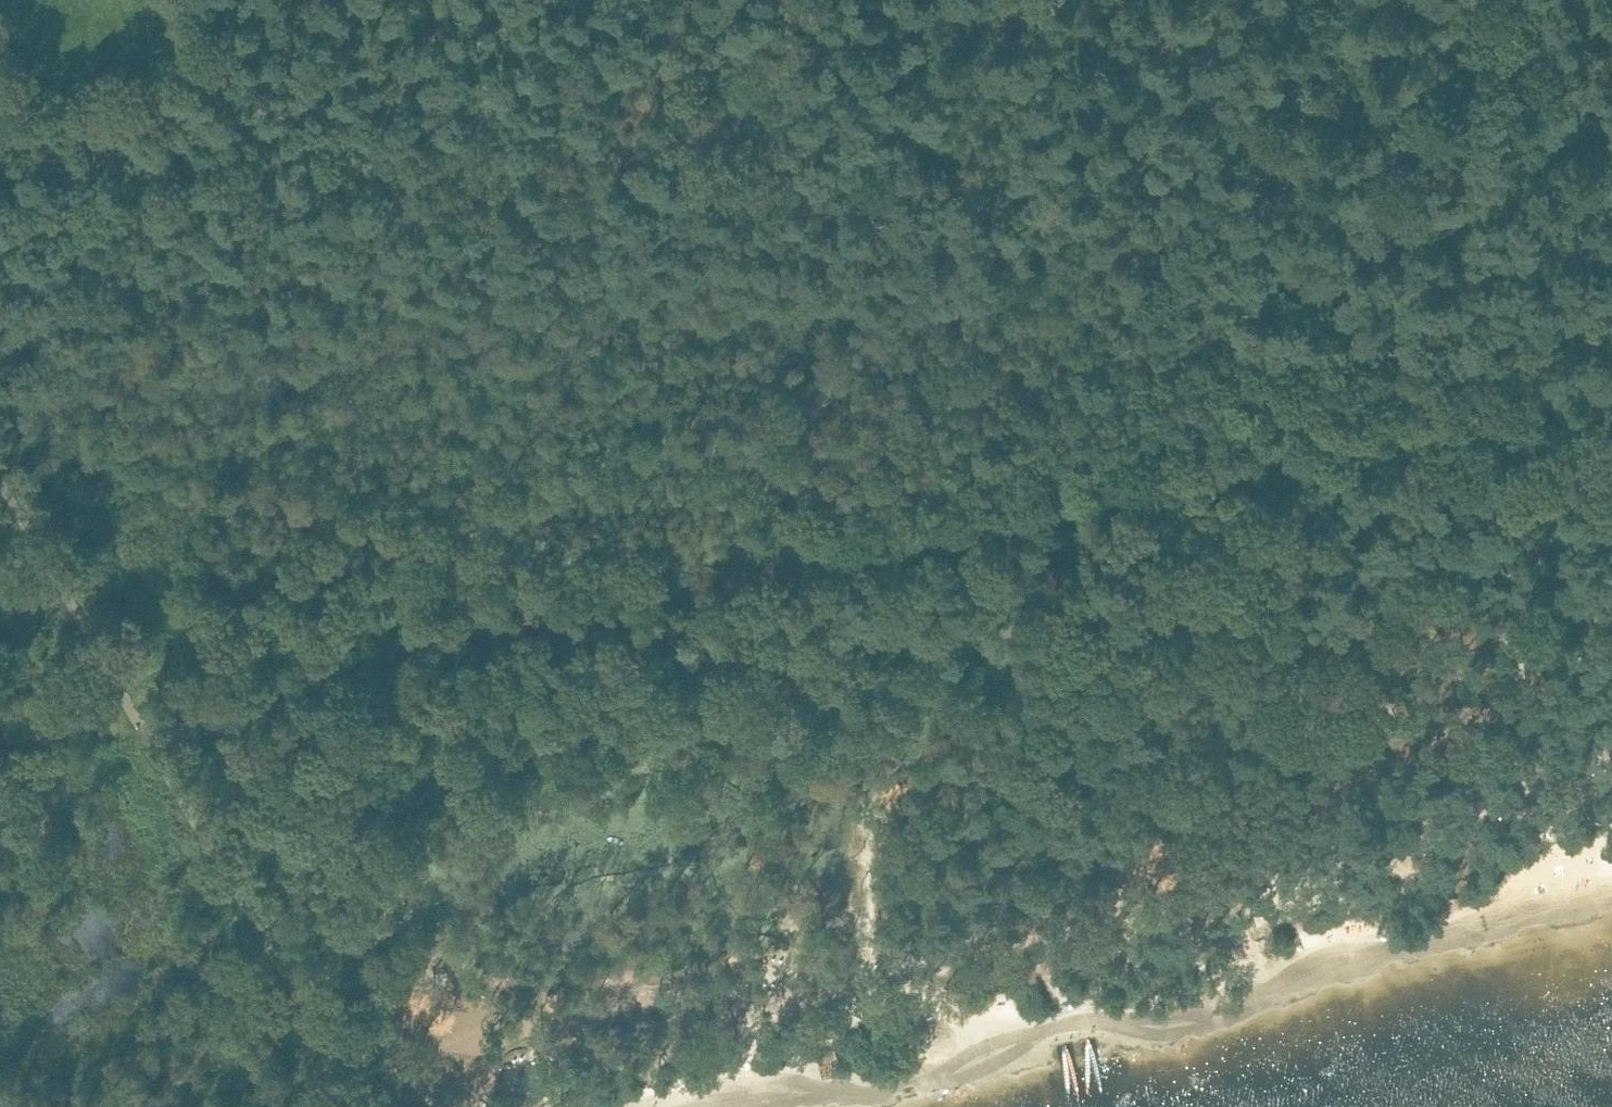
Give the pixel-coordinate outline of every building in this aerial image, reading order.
[(1168,938),(1162,948),(1173,955),(1179,944),(1168,938)] [(1139,954),(1150,960),(1156,950),(1146,943),(1139,954)]
